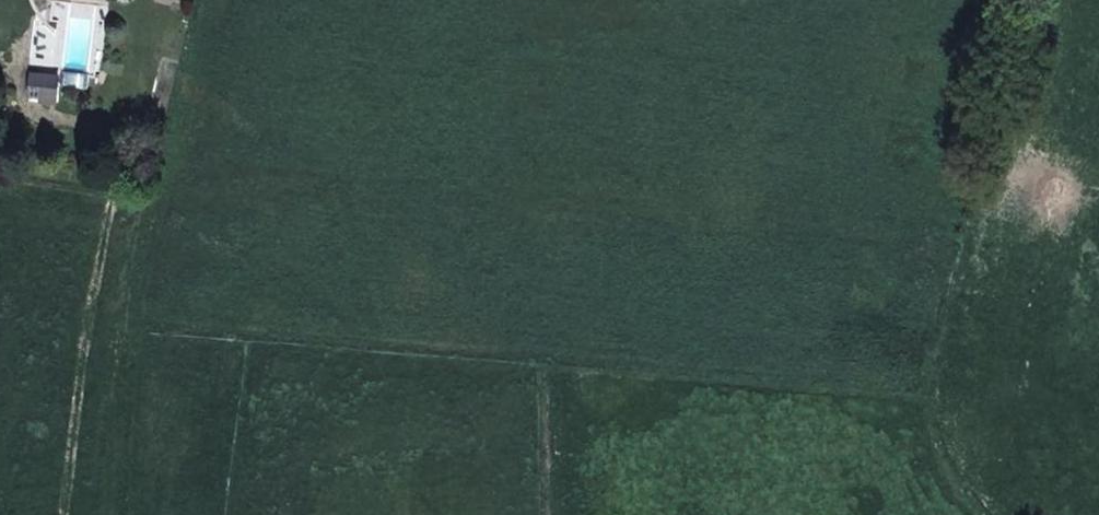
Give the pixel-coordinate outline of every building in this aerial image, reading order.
[(59,76),(33,72),(30,96),(57,98),(59,76)]
